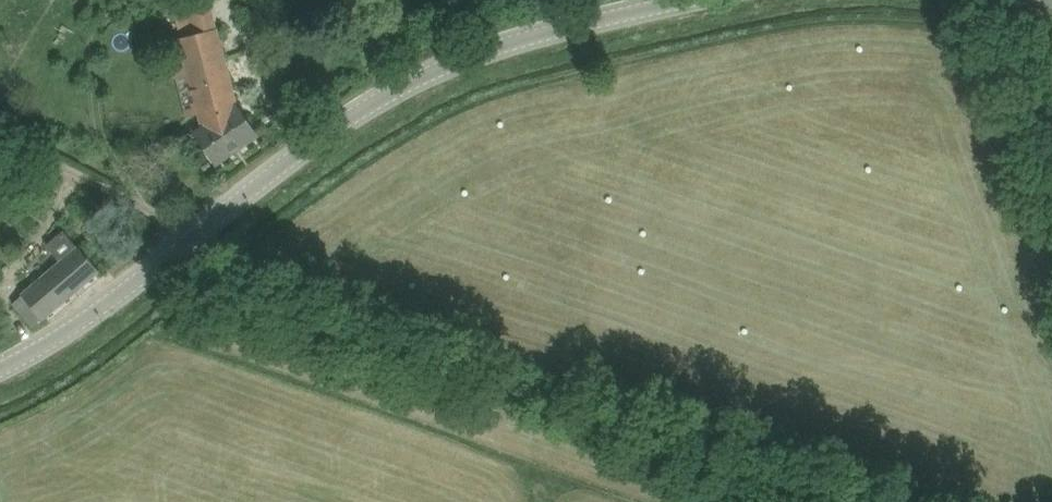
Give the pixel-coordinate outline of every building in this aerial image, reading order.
[(216,165),(260,135),(236,101),(216,28),(178,38),(202,126),(194,131),(216,165)] [(13,305),(36,325),(44,318),(44,319),(102,269),(79,246),(78,247),(63,230),(46,244),(61,262),(24,293),(25,295),(13,305)]
